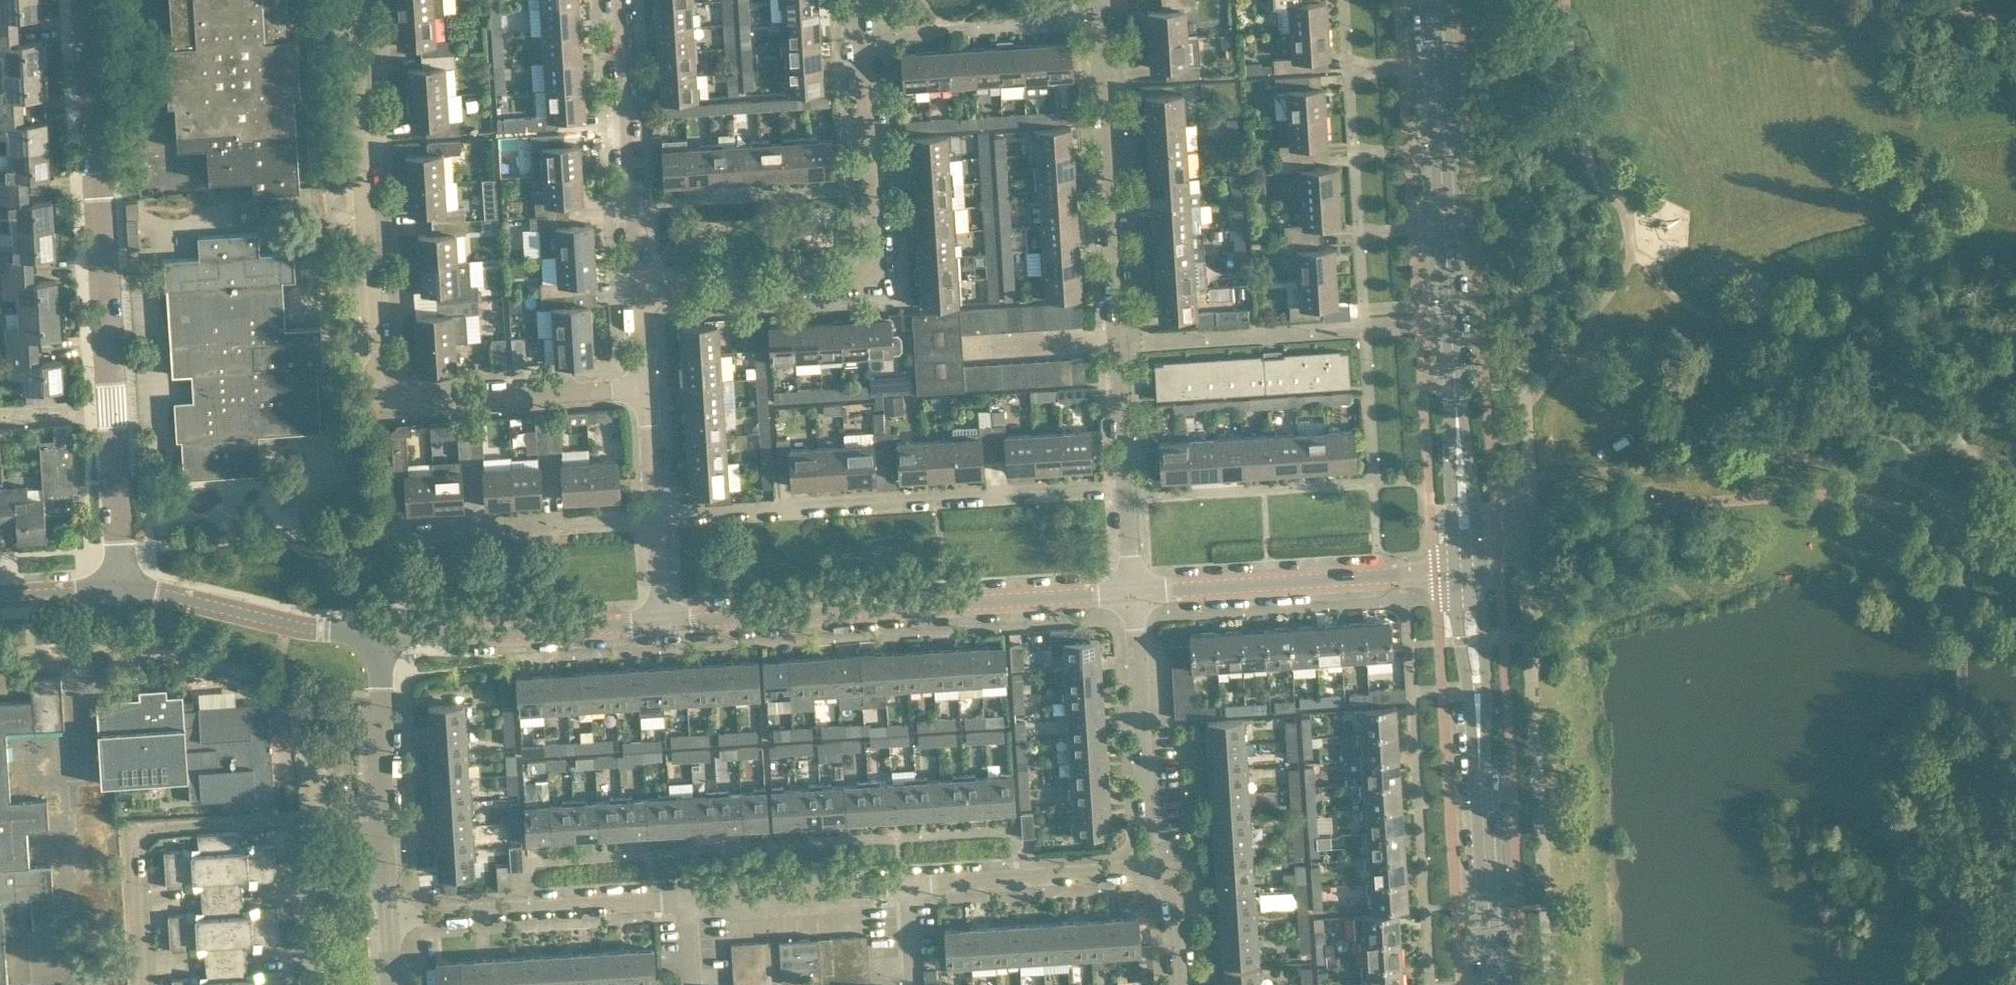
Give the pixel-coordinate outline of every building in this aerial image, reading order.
[(18,29),(17,18),(40,16),(39,0),(0,0),(0,30),(18,29)] [(173,44),(165,44),(169,103),(176,102),(179,146),(208,144),(210,179),(253,176),(254,190),(301,186),(300,185),(294,94),(301,94),(297,35),(289,36),(287,0),(170,0),(173,44)] [(397,16),(434,14),(446,13),(445,0),(396,0),(397,16)] [(490,9),(501,9),(501,0),(490,0),(490,9)] [(784,19),(819,17),(818,9),(821,9),(821,8),(818,8),(818,0),(779,0),(780,6),(783,6),(784,19)] [(1150,39),(1187,36),(1185,10),(1196,9),(1195,0),(1162,0),(1163,10),(1148,11),(1150,39)] [(1291,29),(1327,27),(1326,0),(1312,0),(1304,0),(1270,0),(1271,4),(1279,4),(1280,30),(1291,29)] [(657,20),(658,27),(692,25),(691,12),(695,12),(695,1),(655,3),(656,4),(657,18),(655,19),(655,20),(657,20)] [(749,2),(738,3),(739,22),(750,21),(749,2)] [(542,6),(543,34),(580,31),(578,4),(542,6)] [(732,4),(722,4),(723,23),(734,23),(732,4)] [(501,9),(490,9),(492,31),(503,30),(501,9)] [(1189,31),(1198,31),(1197,11),(1188,11),(1189,31)] [(421,42),(422,54),(455,52),(454,39),(436,40),(434,14),(397,16),(398,44),(421,42)] [(785,32),(781,32),(782,43),(821,41),(823,41),(822,24),(819,24),(819,17),(784,19),(785,32)] [(739,22),(741,46),(752,45),(750,21),(739,22)] [(734,23),(723,23),(724,42),(735,41),(734,23)] [(659,51),(698,49),(697,37),(693,38),(692,25),(658,27),(658,35),(656,35),(656,36),(658,36),(659,51)] [(1327,27),(1291,29),(1293,57),(1274,58),(1275,71),(1317,68),(1317,56),(1329,55),(1327,27)] [(4,69),(43,67),(42,39),(19,40),(18,29),(0,30),(0,55),(3,54),(4,69)] [(543,34),(545,61),(582,59),(580,31),(543,34)] [(481,36),(469,37),(470,46),(482,45),(481,36)] [(1187,36),(1150,39),(1152,67),(1166,66),(1167,77),(1200,75),(1199,63),(1189,64),(1187,36)] [(1230,36),(1219,37),(1219,43),(1224,47),(1231,47),(1230,36)] [(1047,42),(1046,42),(1049,82),(1059,81),(1059,77),(1073,76),(1071,39),(1069,39),(1069,42),(1062,42),(1062,40),(1061,40),(1061,42),(1047,43),(1047,42)] [(786,55),(787,67),(821,65),(821,58),(824,58),(823,56),(821,56),(820,42),(821,42),(821,41),(782,43),(783,55),(786,55)] [(1001,84),(1001,85),(1012,85),(1011,80),(1024,79),(1022,45),(1015,45),(1014,43),(1011,41),(997,42),(998,45),(1001,84)] [(1030,44),(1022,45),(1024,79),(1037,79),(1037,83),(1049,82),(1046,42),(1046,43),(1031,44),(1031,41),(1029,41),(1030,44)] [(503,43),(493,43),(494,63),(504,62),(503,43)] [(982,48),(974,48),(976,82),(989,82),(989,85),(1001,84),(998,45),(998,46),(983,47),(983,45),(981,45),(982,48)] [(951,48),(950,48),(953,88),(963,88),(963,83),(976,82),(974,48),(967,48),(966,46),(965,46),(965,49),(951,49),(951,48)] [(934,51),(926,51),(929,86),(941,85),(941,89),(953,88),(950,48),(950,49),(950,50),(935,51),(935,48),(934,48),(934,51)] [(660,68),(661,75),(695,73),(694,61),(698,60),(698,49),(659,51),(659,52),(660,67),(658,67),(658,68),(660,68)] [(929,86),(926,51),(919,52),(919,49),(917,50),(917,52),(903,52),(902,52),(904,91),(916,91),(915,87),(929,86)] [(752,51),(741,52),(742,70),(753,69),(752,51)] [(408,67),(410,95),(447,93),(446,66),(455,66),(455,52),(422,54),(422,67),(408,67)] [(735,52),(725,52),(726,71),(737,70),(735,52)] [(545,61),(547,89),(584,86),(582,59),(545,61)] [(504,62),(494,63),(495,82),(505,81),(504,62)] [(1261,63),(1240,64),(1241,73),(1270,71),(1269,65),(1261,65),(1261,63)] [(821,65),(787,67),(788,80),(784,80),(785,92),(824,89),(824,88),(823,89),(822,74),(825,74),(825,73),(822,73),(821,65)] [(23,109),(22,97),(45,95),(43,67),(4,69),(5,85),(0,86),(0,110),(23,109)] [(753,69),(742,70),(743,88),(754,87),(753,69)] [(737,70),(726,71),(727,83),(737,82),(737,70)] [(695,73),(661,75),(661,83),(659,83),(659,84),(661,84),(662,99),(662,100),(701,97),(700,85),(696,86),(695,73)] [(1276,90),(1274,90),(1274,91),(1276,117),(1289,116),(1325,114),(1323,86),(1321,86),(1310,87),(1309,75),(1289,76),(1275,77),(1276,90)] [(1235,91),(1235,78),(1201,80),(1202,92),(1235,91)] [(584,86),(547,89),(548,115),(497,119),(498,131),(558,127),(558,116),(585,114),(584,86)] [(447,93),(410,95),(411,123),(426,123),(427,134),(460,132),(459,120),(449,120),(447,93)] [(1146,95),(1147,123),(1184,121),(1183,93),(1146,95)] [(829,94),(810,95),(811,107),(829,106),(829,94)] [(802,96),(781,97),(781,107),(802,106),(802,96)] [(781,97),(762,98),(763,109),(781,107),(781,97)] [(752,99),(733,100),(733,110),(752,109),(752,99)] [(733,110),(733,100),(711,102),(712,112),(733,110)] [(704,103),(685,104),(686,114),(704,113),(704,103)] [(686,114),(685,104),(666,106),(666,115),(686,114)] [(9,150),(48,148),(47,120),(24,121),(23,109),(0,110),(0,135),(9,134),(9,150)] [(1075,109),(1056,110),(1057,121),(1075,120),(1075,110),(1075,109)] [(1038,112),(1026,112),(1027,123),(1046,122),(1045,111),(1038,112)] [(1026,112),(1008,114),(1008,124),(1027,123),(1026,112)] [(997,114),(979,116),(979,126),(998,125),(997,114)] [(1280,144),(1280,157),(1314,155),(1314,143),(1327,143),(1325,114),(1289,116),(1290,143),(1280,144)] [(979,116),(960,117),(961,128),(979,126),(979,116)] [(939,118),(931,119),(931,129),(940,129),(950,128),(949,118),(939,118)] [(924,119),(905,120),(906,131),(925,130),(924,119)] [(1147,123),(1149,151),(1186,148),(1184,121),(1147,123)] [(1037,140),(1038,153),(1073,151),(1073,143),(1075,143),(1075,141),(1072,141),(1071,127),(1072,127),(1072,126),(1032,129),(1033,140),(1037,140)] [(1237,126),(1228,127),(1229,146),(1239,145),(1238,126),(1237,126)] [(544,133),(531,134),(532,147),(533,174),(544,174),(582,171),(580,143),(565,144),(564,132),(544,133)] [(951,134),(910,136),(907,137),(908,151),(911,153),(912,153),(913,161),(948,158),(947,146),(951,145),(951,134)] [(993,135),(995,156),(1006,155),(1005,134),(993,135)] [(796,141),(783,142),(785,177),(794,177),(794,179),(795,179),(795,177),(809,176),(807,136),(796,137),(796,141)] [(818,136),(807,136),(809,176),(811,176),(810,176),(825,175),(825,177),(827,177),(827,175),(832,174),(832,177),(834,177),(832,139),(818,140),(818,136)] [(978,137),(980,156),(990,156),(989,136),(978,137)] [(771,138),(759,139),(762,179),(763,179),(777,178),(777,180),(779,180),(778,178),(785,177),(783,142),(771,142),(771,138)] [(406,154),(408,182),(445,180),(443,152),(461,151),(461,139),(427,141),(428,153),(406,154)] [(663,140),(666,185),(667,185),(681,184),(681,186),(683,186),(682,184),(690,183),(688,148),(687,148),(687,139),(663,140)] [(748,144),(736,145),(738,180),(746,180),(746,182),(747,182),(747,180),(761,179),(762,179),(759,139),(748,140),(748,144)] [(722,141),(711,142),(714,182),(715,182),(714,182),(729,181),(729,183),(730,183),(730,181),(738,180),(736,145),(723,146),(722,141)] [(700,147),(688,148),(690,183),(697,183),(698,185),(699,185),(699,183),(713,182),(714,182),(711,142),(700,143),(700,147)] [(1239,145),(1229,146),(1230,165),(1241,164),(1239,145)] [(28,189),(27,177),(50,175),(48,148),(9,150),(0,151),(0,190),(28,189)] [(1149,151),(1151,178),(1188,176),(1186,148),(1149,151)] [(1035,166),(1036,177),(1075,175),(1074,174),(1073,159),(1076,159),(1076,158),(1074,158),(1073,151),(1038,153),(1039,166),(1035,166)] [(1006,155),(995,156),(996,174),(1007,173),(1006,155)] [(1300,169),(1302,196),(1339,194),(1337,166),(1315,167),(1314,155),(1280,157),(1281,170),(1300,169)] [(980,156),(981,180),(991,180),(990,156),(980,156)] [(909,172),(909,185),(954,182),(953,171),(949,171),(948,158),(913,161),(913,169),(911,169),(909,172)] [(535,202),(536,215),(570,213),(569,201),(584,200),(582,171),(544,174),(546,201),(535,202)] [(1040,188),(1041,201),(1076,199),(1076,191),(1078,191),(1078,190),(1075,190),(1075,176),(1075,175),(1036,177),(1036,188),(1040,188)] [(1151,178),(1153,206),(1201,203),(1200,189),(1189,190),(1188,176),(1151,178)] [(432,209),(432,221),(466,219),(465,206),(447,207),(445,180),(408,182),(410,211),(432,209)] [(1242,181),(1231,182),(1232,201),(1243,200),(1242,181)] [(953,182),(909,185),(910,199),(913,202),(916,202),(916,209),(950,206),(951,206),(955,206),(954,182),(953,182)] [(1008,185),(996,186),(998,204),(1009,203),(1008,185)] [(992,186),(981,186),(983,204),(993,204),(992,186)] [(15,230),(54,227),(52,199),(29,200),(28,189),(0,190),(0,214),(0,215),(14,214),(15,230)] [(1285,224),(1286,238),(1319,236),(1319,223),(1340,222),(1339,194),(1302,196),(1303,223),(1285,224)] [(1041,201),(1029,202),(1030,225),(1039,225),(1078,222),(1077,208),(1079,208),(1079,206),(1077,206),(1076,199),(1041,201)] [(1243,200),(1232,201),(1233,220),(1244,219),(1243,200)] [(138,201),(126,202),(127,218),(139,217),(138,201)] [(496,201),(484,202),(485,211),(497,211),(496,201)] [(1009,203),(998,204),(999,221),(1010,221),(1009,203)] [(1153,206),(1155,233),(1191,231),(1200,230),(1200,221),(1202,221),(1201,203),(1153,206)] [(993,204),(983,204),(984,222),(994,221),(993,204)] [(912,220),(913,233),(956,230),(955,206),(916,209),(917,217),(914,217),(912,220)] [(536,215),(530,215),(531,228),(540,228),(541,254),(558,253),(595,251),(593,223),(570,225),(570,213),(536,215)] [(422,234),(423,262),(458,259),(456,232),(467,232),(466,219),(432,221),(433,233),(422,234)] [(1030,225),(1026,225),(1028,250),(1040,249),(1079,246),(1085,246),(1084,242),(1081,239),(1079,239),(1078,223),(1078,222),(1039,225),(1030,225)] [(15,230),(1,231),(2,246),(4,271),(33,269),(32,257),(56,256),(54,227),(15,230)] [(919,250),(919,257),(954,254),(953,241),(957,241),(956,230),(913,233),(913,234),(918,233),(919,248),(916,248),(916,250),(919,250)] [(1191,231),(1155,233),(1156,261),(1193,258),(1205,258),(1203,230),(1200,230),(1191,231)] [(168,287),(174,374),(193,373),(195,400),(176,401),(178,438),(183,438),(185,476),(261,471),(259,433),(320,429),(316,365),(323,364),(320,326),(285,328),(282,280),(296,279),(294,250),(260,252),(259,231),(198,235),(200,256),(164,258),(166,287),(168,287)] [(995,233),(985,234),(986,252),(996,251),(995,233)] [(1011,233),(999,233),(1001,251),(1012,251),(1011,233)] [(1245,236),(1234,236),(1236,256),(1246,255),(1245,236)] [(1297,250),(1299,277),(1336,275),(1334,247),(1320,248),(1319,236),(1286,238),(1286,250),(1297,250)] [(1028,250),(1026,250),(1027,273),(1041,272),(1041,273),(1082,270),(1084,270),(1083,257),(1080,254),(1079,246),(1040,249),(1028,250)] [(541,281),(542,294),(575,292),(574,280),(596,279),(595,251),(558,253),(559,280),(541,281)] [(996,251),(986,252),(987,270),(997,269),(996,251)] [(1012,251),(1001,251),(1002,269),(1013,268),(1012,251)] [(915,268),(916,281),(959,278),(958,254),(954,254),(919,257),(920,265),(917,265),(915,268)] [(1246,255),(1236,256),(1237,275),(1247,275),(1246,255)] [(1193,258),(1156,261),(1158,288),(1195,286),(1206,285),(1205,258),(1193,258)] [(437,289),(438,301),(472,299),(480,298),(479,284),(472,284),(470,259),(458,259),(423,262),(425,290),(437,289)] [(19,294),(20,310),(59,307),(57,279),(34,281),(33,269),(4,271),(5,295),(19,294)] [(1082,270),(1041,273),(1042,284),(1047,284),(1047,297),(1085,295),(1085,294),(1082,294),(1082,287),(1084,287),(1084,285),(1082,286),(1081,271),(1082,271),(1082,270)] [(1336,275),(1299,277),(1300,304),(1290,305),(1291,318),(1324,316),(1323,304),(1337,303),(1336,275)] [(959,278),(916,281),(916,282),(921,282),(922,296),(919,297),(919,298),(922,298),(922,304),(920,304),(920,305),(940,304),(957,303),(961,303),(960,289),(959,278)] [(998,281),(988,282),(989,300),(989,301),(999,300),(998,281)] [(1014,281),(1002,281),(1004,299),(1015,298),(1014,281)] [(1160,316),(1197,314),(1195,286),(1158,288),(1160,316)] [(553,307),(555,334),(592,332),(590,303),(576,304),(575,292),(542,294),(542,308),(553,307)] [(439,313),(417,314),(418,343),(450,341),(455,340),(468,339),(467,312),(472,312),(480,311),(479,298),(472,299),(438,301),(439,313)] [(1069,301),(1057,302),(1058,326),(1070,325),(1069,301)] [(1081,301),(1069,301),(1070,325),(1082,325),(1081,301)] [(1057,302),(1045,303),(1046,327),(1058,326),(1057,302)] [(1045,303),(1033,304),(1034,328),(1046,327),(1045,303)] [(1033,304),(1020,305),(1022,328),(1034,328),(1033,304)] [(1008,305),(996,306),(998,330),(1010,329),(1008,305)] [(1020,305),(1008,305),(1010,329),(1022,328),(1020,305)] [(996,306),(984,307),(986,331),(998,330),(996,306)] [(20,311),(6,312),(7,325),(9,351),(38,349),(37,337),(61,336),(59,307),(20,310),(20,311)] [(984,307),(972,308),(974,332),(986,331),(984,307)] [(974,332),(972,308),(960,309),(962,332),(974,332)] [(962,332),(960,309),(912,312),(913,326),(916,373),(918,391),(965,388),(964,364),(962,332)] [(1216,311),(1197,312),(1197,314),(1197,324),(1250,321),(1250,309),(1216,311)] [(912,312),(903,312),(904,327),(913,326),(912,312)] [(880,314),(866,315),(869,358),(880,357),(880,353),(893,353),(893,352),(899,351),(901,348),(901,337),(898,334),(892,335),(891,315),(890,315),(890,318),(883,318),(883,317),(880,314)] [(850,320),(842,321),(845,359),(845,364),(858,363),(858,359),(869,358),(866,315),(853,316),(850,319),(850,320)] [(819,321),(818,321),(821,361),(845,359),(842,321),(835,321),(835,318),(834,318),(834,321),(820,322),(819,321)] [(751,321),(753,349),(765,348),(763,320),(751,321)] [(802,323),(794,324),(796,359),(809,358),(810,362),(821,361),(818,321),(818,322),(803,323),(803,320),(802,320),(802,323)] [(796,359),(794,324),(787,324),(787,321),(786,321),(786,324),(771,325),(771,324),(770,324),(772,364),(784,363),(784,359),(796,359)] [(682,326),(683,354),(720,352),(718,323),(682,326)] [(592,332),(555,334),(556,362),(593,360),(592,332)] [(512,336),(514,365),(528,364),(526,335),(512,336)] [(493,338),(495,366),(508,365),(506,337),(493,338)] [(455,340),(418,343),(420,371),(457,369),(455,340)] [(38,349),(9,351),(10,375),(24,374),(25,390),(64,388),(62,359),(39,361),(38,349)] [(1265,356),(1264,356),(1155,363),(1157,398),(1351,385),(1348,350),(1280,355),(1281,358),(1265,359),(1265,356)] [(683,354),(685,381),(722,379),(720,352),(683,354)] [(766,357),(755,358),(756,377),(767,376),(766,357)] [(1072,357),(1060,358),(1062,382),(1074,381),(1072,357)] [(1084,357),(1072,357),(1074,381),(1086,380),(1084,357)] [(1060,358),(1048,359),(1050,383),(1062,382),(1060,358)] [(1048,359),(1036,360),(1038,383),(1050,383),(1048,359)] [(1024,360),(1012,361),(1014,385),(1026,384),(1024,360)] [(1036,360),(1024,360),(1026,384),(1038,383),(1036,360)] [(1012,361),(1000,362),(1002,386),(1014,385),(1012,361)] [(1000,362),(988,363),(990,387),(1002,386),(1000,362)] [(988,363),(976,364),(977,387),(990,387),(988,363)] [(977,387),(976,364),(964,364),(965,388),(977,387)] [(916,373),(870,376),(870,384),(871,394),(876,394),(883,394),(918,391),(916,373)] [(767,376),(756,377),(757,396),(768,396),(767,376)] [(685,381),(687,409),(724,407),(722,379),(685,381)] [(865,384),(846,385),(847,397),(866,395),(865,384)] [(846,385),(827,387),(828,398),(847,397),(846,385)] [(1086,386),(1058,388),(1059,401),(1087,399),(1098,398),(1097,386),(1086,386)] [(817,387),(798,388),(799,400),(818,398),(817,387)] [(798,388),(779,390),(780,401),(799,400),(798,388)] [(1054,399),(1053,388),(1031,389),(1032,400),(1054,399)] [(1331,392),(1332,402),(1352,401),(1351,391),(1331,392)] [(876,399),(874,399),(874,408),(884,407),(883,396),(883,394),(876,394),(876,399)] [(903,394),(883,396),(884,407),(885,414),(904,413),(903,394)] [(950,405),(949,394),(930,395),(930,406),(950,405)] [(1323,394),(1303,395),(1304,404),(1324,403),(1323,394)] [(1268,397),(1269,407),(1288,406),(1287,396),(1268,397)] [(1268,397),(1249,398),(1250,408),(1269,407),(1268,397)] [(1232,399),(1213,400),(1214,410),(1233,409),(1232,399)] [(1213,400),(1192,402),(1193,412),(1214,410),(1213,400)] [(825,415),(845,413),(844,402),(824,403),(825,415)] [(1186,402),(1173,403),(1174,413),(1176,413),(1177,413),(1187,412),(1186,402)] [(687,409),(688,436),(725,434),(724,407),(687,409)] [(615,409),(597,410),(597,420),(616,419),(615,409)] [(1003,410),(992,411),(993,423),(1004,422),(1003,410)] [(587,411),(548,413),(549,421),(551,451),(563,450),(561,423),(588,422),(588,421),(587,411)] [(769,412),(758,413),(760,432),(770,431),(769,412)] [(874,433),(845,435),(845,446),(848,482),(876,480),(875,466),(887,465),(885,432),(884,412),(873,412),(874,433)] [(470,418),(457,419),(460,456),(472,455),(470,426),(470,418)] [(442,421),(431,421),(432,438),(443,437),(442,421)] [(549,421),(536,422),(538,451),(551,451),(549,421)] [(412,422),(399,423),(392,430),(392,434),(406,433),(412,433),(412,432),(412,422)] [(28,485),(3,487),(5,516),(17,515),(18,539),(47,537),(45,512),(53,511),(53,512),(73,511),(74,435),(74,423),(55,424),(56,436),(54,437),(40,438),(43,485),(28,486),(28,485)] [(1006,424),(992,425),(994,459),(1006,458),(1007,472),(1035,470),(1033,433),(1006,435),(1006,424)] [(482,425),(470,426),(472,455),(484,455),(482,425)] [(952,428),(953,439),(955,475),(983,473),(982,459),(994,459),(992,425),(952,428)] [(350,427),(340,428),(340,440),(351,439),(350,427)] [(1100,429),(1061,432),(1063,468),(1091,466),(1090,447),(1101,446),(1100,429)] [(1353,429),(1325,431),(1328,468),(1356,466),(1353,429)] [(770,431),(760,432),(761,453),(771,452),(770,431)] [(898,431),(885,432),(887,465),(898,464),(899,478),(928,477),(925,440),(899,442),(898,431)] [(1325,431),(1298,433),(1300,470),(1328,468),(1325,431)] [(1061,432),(1033,433),(1035,470),(1063,468),(1061,432)] [(436,508),(434,471),(409,473),(406,433),(392,434),(393,446),(394,461),(395,474),(394,474),(396,497),(407,496),(408,510),(436,508)] [(1298,433),(1270,434),(1273,471),(1300,470),(1298,433)] [(688,436),(690,464),(727,462),(725,434),(688,436)] [(1270,434),(1243,436),(1245,473),(1273,471),(1270,434)] [(1243,436),(1215,438),(1218,475),(1245,473),(1243,436)] [(820,483),(818,447),(791,449),(790,438),(777,439),(779,472),(791,471),(792,485),(820,483)] [(1215,438),(1188,440),(1190,477),(1218,475),(1215,438)] [(953,439),(925,440),(928,477),(955,475),(953,439)] [(1190,477),(1188,440),(1160,441),(1162,478),(1190,477)] [(845,446),(818,447),(820,483),(848,482),(845,446)] [(511,456),(483,458),(486,505),(514,503),(512,466),(511,456)] [(433,461),(434,471),(436,508),(465,507),(462,460),(433,461)] [(618,460),(590,461),(592,498),(621,497),(618,460)] [(592,498),(590,461),(562,463),(564,500),(592,498)] [(727,462),(690,464),(692,492),(705,491),(706,503),(733,501),(732,488),(729,488),(727,462)] [(540,465),(512,466),(514,503),(542,502),(540,465)] [(763,468),(764,487),(774,487),(773,467),(763,468)] [(1374,621),(1364,622),(1366,657),(1367,661),(1368,671),(1391,669),(1390,655),(1392,655),(1389,620),(1388,620),(1388,622),(1375,623),(1374,621)] [(1339,625),(1342,663),(1353,662),(1353,657),(1366,657),(1366,662),(1367,661),(1364,622),(1356,622),(1356,624),(1339,625)] [(1315,625),(1317,665),(1328,664),(1328,659),(1341,658),(1341,663),(1342,663),(1339,625),(1327,626),(1327,624),(1315,625)] [(1290,628),(1292,666),(1317,665),(1315,625),(1308,626),(1308,627),(1290,628)] [(1089,627),(1050,630),(1052,654),(1064,653),(1065,665),(1100,663),(1099,653),(1098,653),(1097,641),(1098,641),(1098,639),(1090,639),(1089,627)] [(1265,628),(1268,668),(1278,667),(1278,662),(1291,661),(1291,666),(1292,666),(1290,628),(1279,628),(1279,627),(1265,628)] [(1241,631),(1243,669),(1253,669),(1253,664),(1267,663),(1267,668),(1268,668),(1265,628),(1260,629),(1260,630),(1241,631)] [(1216,631),(1218,671),(1229,670),(1229,665),(1242,665),(1242,669),(1243,669),(1241,631),(1231,631),(1231,630),(1216,631)] [(1192,655),(1193,667),(1193,673),(1194,673),(1204,672),(1204,667),(1217,666),(1217,671),(1218,671),(1216,631),(1205,632),(1206,633),(1192,634),(1192,633),(1190,633),(1191,643),(1192,655)] [(1022,643),(1009,644),(1011,669),(1024,668),(1022,643)] [(1170,644),(1171,656),(1192,655),(1191,643),(1170,644)] [(990,646),(980,646),(982,681),(995,680),(995,684),(1007,683),(1005,645),(1002,645),(1002,646),(990,646)] [(970,648),(956,649),(959,686),(969,685),(969,682),(982,681),(980,646),(970,647),(970,648)] [(922,651),(908,652),(911,689),(921,688),(921,685),(934,684),(932,649),(922,650),(922,651)] [(941,649),(932,649),(934,684),(946,683),(947,687),(959,686),(956,649),(941,650),(941,649)] [(874,654),(860,655),(862,692),(873,691),(873,688),(886,687),(884,652),(874,653),(874,654)] [(894,652),(884,652),(886,687),(898,686),(899,690),(911,689),(908,652),(894,653),(894,652)] [(826,657),(812,658),(814,695),(826,694),(825,690),(838,690),(836,655),(826,656),(826,657)] [(846,655),(836,655),(838,690),(839,707),(863,705),(862,692),(860,655),(846,656),(846,655)] [(1171,656),(1172,668),(1193,667),(1192,655),(1171,656)] [(790,693),(788,658),(779,659),(779,660),(765,661),(765,660),(763,660),(766,698),(778,698),(778,693),(790,693)] [(798,658),(788,658),(790,693),(791,710),(815,709),(814,695),(812,658),(798,659),(798,658)] [(743,662),(734,662),(736,696),(748,695),(748,700),(760,699),(758,660),(756,660),(756,662),(743,663),(743,662)] [(724,664),(710,665),(712,702),(723,701),(723,697),(736,696),(734,662),(724,663),(724,664)] [(1062,678),(1063,690),(1100,687),(1099,673),(1100,673),(1100,663),(1065,665),(1066,678),(1062,678)] [(676,667),(662,668),(664,705),(675,704),(675,700),(688,699),(686,665),(676,666),(676,667)] [(695,665),(686,665),(688,699),(700,699),(700,703),(712,702),(710,665),(695,666),(695,665)] [(1172,668),(1173,681),(1194,679),(1194,673),(1193,673),(1193,667),(1172,668)] [(628,670),(614,671),(616,708),(627,707),(627,703),(640,703),(637,668),(628,669),(628,670)] [(647,668),(637,668),(640,703),(640,714),(664,713),(664,705),(662,668),(647,669),(647,668)] [(580,673),(566,674),(568,711),(579,710),(579,707),(592,706),(589,671),(580,672),(580,673)] [(600,671),(589,671),(592,706),(604,705),(604,709),(616,708),(614,671),(600,672),(600,671)] [(1022,673),(1011,674),(1013,692),(1023,692),(1030,691),(1029,681),(1023,681),(1022,673)] [(519,676),(517,676),(518,696),(519,714),(520,714),(521,724),(545,723),(544,709),(541,674),(533,675),(533,676),(520,677),(519,676)] [(552,674),(541,674),(544,709),(556,708),(557,712),(568,711),(566,674),(552,675),(552,674)] [(53,875),(52,863),(30,865),(27,830),(49,828),(47,798),(27,799),(11,800),(6,734),(6,730),(36,728),(65,727),(63,697),(61,675),(56,675),(31,677),(33,698),(0,700),(0,879),(53,875)] [(1173,681),(1174,693),(1195,691),(1194,679),(1173,681)] [(102,782),(189,775),(184,709),(183,692),(167,693),(166,685),(147,687),(148,694),(96,698),(102,782)] [(1407,699),(1406,686),(1370,689),(1370,692),(1370,701),(1407,699)] [(1068,701),(1069,713),(1103,711),(1102,701),(1101,702),(1100,687),(1063,690),(1064,701),(1068,701)] [(1174,693),(1174,705),(1196,704),(1195,691),(1174,693)] [(1023,692),(1013,692),(1014,712),(1025,711),(1023,692)] [(1370,692),(1350,693),(1350,702),(1370,701),(1370,692)] [(1340,694),(1319,695),(1320,704),(1340,703),(1340,694)] [(1319,695),(1299,697),(1300,705),(1320,704),(1319,695)] [(1274,701),(1275,710),(1295,709),(1294,700),(1274,701)] [(184,709),(189,775),(191,801),(230,798),(230,806),(247,805),(246,797),(256,796),(255,783),(274,781),(269,701),(199,706),(199,708),(184,709)] [(1266,702),(1245,703),(1246,712),(1266,711),(1266,702)] [(1245,703),(1225,704),(1225,713),(1246,712),(1245,703)] [(430,721),(431,730),(465,728),(464,716),(468,716),(467,704),(429,706),(429,708),(431,708),(431,721),(430,721)] [(1196,716),(1196,707),(1196,704),(1174,705),(1175,717),(1196,716)] [(1357,733),(1397,731),(1396,721),(1394,721),(1393,708),(1395,708),(1395,705),(1355,708),(1356,719),(1361,719),(1362,733),(1357,733)] [(503,707),(504,726),(514,725),(513,706),(503,707)] [(1215,706),(1196,707),(1196,716),(1216,715),(1215,706)] [(1065,727),(1066,738),(1103,735),(1102,721),(1104,721),(1103,711),(1069,713),(1069,726),(1065,727)] [(1003,714),(985,715),(985,725),(1003,724),(1003,714)] [(985,725),(985,715),(964,716),(965,726),(985,725)] [(1302,716),(1301,716),(1302,737),(1311,736),(1310,716),(1302,716)] [(937,728),(936,717),(916,719),(917,729),(937,728)] [(954,717),(936,717),(937,728),(955,727),(954,717)] [(1208,736),(1209,745),(1244,743),(1243,731),(1247,730),(1246,718),(1208,721),(1208,723),(1209,723),(1210,736),(1208,736)] [(1295,720),(1285,721),(1286,740),(1297,740),(1295,720)] [(1025,721),(1014,722),(1016,741),(1027,740),(1025,721)] [(858,723),(840,724),(841,734),(859,733),(858,723)] [(908,723),(889,724),(889,734),(909,733),(908,729),(908,723)] [(841,734),(840,724),(820,725),(821,735),(841,734)] [(889,724),(869,725),(870,733),(870,735),(889,734),(889,724)] [(514,725),(504,726),(505,745),(515,744),(514,725)] [(810,726),(792,727),(793,737),(811,736),(810,726)] [(792,727),(773,728),(774,738),(793,737),(792,727)] [(433,740),(433,754),(470,752),(469,741),(466,741),(465,728),(431,730),(431,740),(433,740)] [(756,729),(738,730),(739,741),(757,740),(756,729)] [(738,730),(718,731),(719,742),(739,741),(738,730)] [(1005,731),(985,732),(986,733),(986,742),(1005,741),(1005,731)] [(1362,744),(1363,758),(1397,756),(1396,746),(1398,746),(1397,731),(1357,733),(1358,744),(1362,744)] [(708,732),(690,733),(691,744),(709,743),(708,732)] [(985,732),(966,733),(966,734),(966,743),(986,742),(986,733),(985,732)] [(690,733),(670,734),(670,745),(691,744),(690,733)] [(909,733),(889,734),(890,744),(909,743),(909,737),(909,733)] [(889,734),(870,735),(870,738),(871,745),(890,744),(889,734)] [(957,734),(938,735),(938,737),(938,745),(957,743),(957,734)] [(938,735),(918,736),(918,738),(918,746),(938,745),(938,737),(938,735)] [(1071,748),(1072,761),(1106,759),(1105,750),(1104,750),(1103,735),(1066,738),(1067,749),(1071,748)] [(1311,736),(1302,737),(1303,757),(1313,756),(1311,736)] [(612,738),(594,739),(595,750),(613,749),(612,738)] [(595,750),(594,739),(573,740),(574,751),(595,750)] [(661,739),(642,740),(642,750),(662,749),(662,746),(661,740),(661,739)] [(861,739),(841,740),(842,751),(861,750),(861,739)] [(642,740),(623,741),(623,749),(623,751),(642,750),(642,740)] [(842,751),(841,740),(822,741),(822,753),(842,751)] [(1028,740),(1017,741),(1019,760),(1030,759),(1028,740)] [(1297,740),(1286,740),(1288,760),(1298,759),(1297,740)] [(564,741),(546,742),(547,753),(565,752),(564,741)] [(546,742),(521,744),(522,754),(547,753),(546,742)] [(813,742),(794,743),(794,754),(813,753),(813,742)] [(321,743),(300,746),(305,785),(326,783),(321,743)] [(794,754),(794,743),(774,744),(775,755),(794,754)] [(1211,754),(1212,769),(1249,766),(1249,756),(1245,756),(1244,743),(1209,745),(1210,754),(1211,754)] [(757,745),(739,746),(740,758),(758,757),(757,745)] [(739,746),(719,747),(719,748),(720,759),(740,758),(739,746)] [(709,748),(691,749),(692,761),(710,760),(709,748)] [(662,749),(642,750),(643,760),(662,759),(662,751),(662,749)] [(692,761),(691,749),(671,750),(671,762),(692,761)] [(623,754),(619,754),(620,768),(643,767),(643,760),(642,750),(623,751),(623,754)] [(433,769),(434,778),(468,776),(467,763),(471,763),(470,752),(433,754),(434,769),(433,769)] [(506,755),(507,774),(517,773),(516,754),(506,755)] [(613,755),(595,756),(596,766),(614,765),(613,755)] [(595,756),(575,757),(576,768),(596,766),(595,756)] [(1363,758),(1359,758),(1361,783),(1400,780),(1400,775),(1398,775),(1397,756),(1363,758)] [(565,758),(547,759),(548,769),(566,768),(565,758)] [(547,759),(528,760),(528,771),(548,769),(547,759)] [(1069,774),(1069,786),(1107,783),(1106,769),(1107,769),(1106,759),(1072,761),(1073,774),(1069,774)] [(1211,783),(1212,793),(1247,790),(1246,777),(1250,777),(1249,766),(1212,769),(1213,783),(1211,783)] [(1313,766),(1304,767),(1305,786),(1315,786),(1313,766)] [(1028,768),(1018,769),(1019,789),(1021,789),(1030,788),(1028,768)] [(1298,768),(1288,769),(1289,788),(1299,787),(1298,768)] [(1001,775),(988,776),(991,811),(1000,810),(1000,809),(1013,808),(1013,810),(1015,809),(1013,771),(1001,772),(1001,775)] [(517,773),(507,774),(508,793),(518,792),(517,773)] [(952,779),(941,779),(943,814),(952,814),(952,812),(967,811),(964,774),(952,775),(952,779)] [(975,774),(964,774),(967,811),(981,810),(981,811),(991,811),(988,776),(975,777),(975,774)] [(436,788),(437,802),(473,800),(472,788),(469,788),(468,776),(434,778),(435,788),(436,788)] [(904,782),(892,782),(895,817),(904,816),(919,815),(916,777),(904,778),(904,782)] [(927,777),(916,777),(919,815),(933,814),(933,815),(943,814),(941,779),(927,780),(927,777)] [(857,785),(844,786),(847,820),(856,819),(870,818),(868,780),(856,781),(857,785)] [(880,780),(868,780),(870,818),(885,817),(885,818),(895,817),(892,782),(880,783),(880,780)] [(1362,807),(1400,805),(1399,794),(1401,794),(1400,780),(1361,783),(1361,794),(1366,793),(1367,807),(1362,807)] [(809,788),(796,788),(799,823),(808,823),(808,822),(823,821),(820,783),(809,784),(809,788)] [(831,783),(820,783),(823,821),(837,820),(837,821),(847,820),(844,786),(832,786),(831,783)] [(1074,797),(1075,809),(1109,807),(1109,797),(1108,798),(1107,783),(1069,786),(1070,797),(1074,797)] [(799,823),(796,788),(784,789),(783,786),(771,787),(774,825),(776,825),(776,824),(789,823),(789,824),(799,823)] [(1315,786),(1305,786),(1307,806),(1316,806),(1315,786)] [(754,791),(742,792),(744,827),(753,826),(753,825),(767,824),(767,825),(769,825),(766,787),(754,788),(754,791)] [(1299,787),(1289,788),(1291,807),(1301,807),(1299,787)] [(1021,789),(1019,789),(1020,807),(1031,807),(1030,788),(1021,789)] [(728,789),(718,790),(720,827),(734,827),(744,827),(742,792),(729,793),(728,789)] [(706,794),(694,795),(696,830),(706,829),(706,828),(720,827),(718,790),(706,791),(706,794)] [(1214,802),(1215,817),(1252,814),(1251,804),(1248,804),(1247,790),(1212,793),(1213,802),(1214,802)] [(681,792),(670,793),(672,831),(696,830),(694,795),(681,796),(681,792)] [(658,797),(646,798),(648,833),(657,832),(672,831),(670,793),(658,794),(658,797)] [(633,795),(622,796),(624,834),(638,833),(638,834),(648,833),(646,798),(633,799),(633,795)] [(611,800),(598,801),(600,836),(609,836),(609,835),(624,834),(622,796),(610,797),(611,800)] [(585,798),(574,799),(576,837),(591,836),(591,837),(600,836),(598,801),(585,802),(585,798)] [(563,803),(550,804),(552,839),(561,839),(561,838),(576,837),(574,799),(563,800),(563,803)] [(436,817),(437,827),(471,824),(470,811),(474,811),(473,800),(437,802),(438,817),(436,817)] [(509,803),(510,822),(520,821),(519,802),(509,803)] [(552,839),(550,804),(537,805),(537,802),(525,802),(528,841),(530,841),(530,840),(543,839),(543,840),(552,839)] [(1367,818),(1368,832),(1403,830),(1403,823),(1401,823),(1400,805),(1362,807),(1363,818),(1367,818)] [(1109,807),(1075,809),(1076,822),(1072,822),(1073,834),(1111,832),(1110,830),(1109,830),(1109,817),(1110,817),(1109,807)] [(1036,836),(1034,812),(1021,812),(1022,825),(1022,837),(1036,836)] [(1215,832),(1215,841),(1250,839),(1249,826),(1253,826),(1252,814),(1215,817),(1216,832),(1215,832)] [(1317,815),(1307,816),(1309,836),(1318,835),(1317,815)] [(1301,817),(1291,817),(1293,836),(1303,836),(1301,817)] [(520,821),(510,822),(511,840),(521,840),(520,821)] [(439,836),(440,850),(476,848),(475,836),(472,837),(471,824),(437,827),(438,836),(439,836)] [(239,830),(218,831),(220,864),(275,860),(274,843),(254,844),(253,840),(240,843),(239,830)] [(1365,856),(1365,857),(1403,855),(1402,842),(1404,842),(1403,830),(1368,832),(1363,832),(1364,843),(1369,843),(1370,856),(1365,856)] [(164,850),(166,867),(220,864),(218,831),(198,833),(199,846),(184,844),(184,849),(164,850)] [(1318,835),(1309,836),(1310,856),(1319,856),(1318,835)] [(1303,836),(1293,836),(1294,856),(1304,855),(1303,836)] [(1217,851),(1218,865),(1255,863),(1255,852),(1251,852),(1250,839),(1215,841),(1216,851),(1217,851)] [(523,870),(523,857),(522,845),(510,846),(511,870),(523,870)] [(476,848),(440,850),(441,864),(439,865),(440,875),(474,873),(473,859),(477,859),(476,848)] [(1370,868),(1371,881),(1406,879),(1406,870),(1404,871),(1403,855),(1365,857),(1366,868),(1370,868)] [(220,864),(222,896),(243,895),(242,882),(256,884),(257,879),(276,878),(275,860),(220,864)] [(1217,879),(1218,889),(1253,886),(1253,874),(1256,874),(1255,863),(1218,865),(1219,879),(1217,879)] [(201,885),(202,897),(222,896),(220,864),(166,867),(167,885),(186,884),(187,888),(201,885)] [(1304,864),(1294,865),(1296,884),(1306,883),(1304,864)] [(1319,864),(1310,865),(1312,885),(1321,885),(1319,864)] [(5,941),(4,931),(5,931),(35,928),(32,895),(54,893),(53,875),(0,879),(0,941),(5,941)] [(510,876),(497,877),(498,889),(511,888),(510,876)] [(1371,881),(1367,882),(1368,893),(1372,893),(1373,907),(1408,904),(1407,903),(1406,903),(1405,890),(1407,890),(1406,879),(1371,881)] [(1306,883),(1296,884),(1297,903),(1307,902),(1306,883)] [(1321,885),(1312,885),(1313,906),(1322,905),(1321,885)] [(1219,898),(1220,912),(1258,910),(1258,899),(1254,900),(1253,886),(1218,889),(1219,898)] [(222,896),(224,928),(279,924),(278,907),(259,908),(257,904),(244,907),(243,895),(222,896)] [(188,912),(169,914),(170,931),(224,928),(222,896),(202,897),(203,910),(189,908),(188,912)] [(1221,927),(1221,937),(1256,934),(1256,922),(1259,922),(1258,910),(1220,912),(1222,927),(1221,927)] [(1354,940),(1360,939),(1400,937),(1400,927),(1397,927),(1396,914),(1399,914),(1399,911),(1352,914),(1354,940)] [(1307,912),(1297,913),(1299,932),(1309,931),(1307,912)] [(1123,918),(1114,918),(1116,953),(1129,952),(1129,956),(1139,955),(1141,979),(1153,978),(1151,945),(1140,946),(1140,945),(1138,917),(1136,917),(1136,918),(1123,919),(1123,918)] [(1104,920),(1090,921),(1092,958),(1104,957),(1103,954),(1116,953),(1114,918),(1104,919),(1104,920)] [(1056,923),(1042,924),(1044,961),(1056,961),(1055,957),(1068,956),(1066,921),(1056,922),(1056,923)] [(1075,921),(1066,921),(1068,956),(1081,955),(1081,959),(1092,958),(1090,921),(1075,922),(1075,921)] [(224,928),(227,960),(247,959),(246,946),(260,947),(261,943),(280,942),(279,924),(224,928)] [(1007,926),(993,927),(996,964),(1008,963),(1007,960),(1019,959),(1017,924),(1007,925),(1007,926)] [(1027,924),(1017,924),(1019,959),(1033,958),(1034,962),(1044,961),(1042,924),(1027,925),(1027,924)] [(972,962),(970,927),(960,928),(960,929),(947,930),(947,929),(945,929),(948,967),(960,967),(960,963),(972,962)] [(979,927),(970,927),(972,962),(972,974),(996,972),(996,964),(993,927),(979,928),(979,927)] [(205,949),(206,961),(227,960),(224,928),(170,931),(171,949),(190,948),(191,952),(205,949)] [(1325,930),(1314,930),(1315,942),(1325,942),(1325,930)] [(1309,931),(1299,932),(1300,951),(1310,951),(1309,931)] [(855,935),(856,958),(869,957),(867,934),(855,935)] [(1256,934),(1221,937),(1222,946),(1223,946),(1224,959),(1222,959),(1223,962),(1261,959),(1260,947),(1257,947),(1256,934)] [(855,935),(842,936),(844,958),(856,958),(855,935)] [(779,940),(780,967),(781,984),(783,984),(782,980),(821,978),(821,968),(821,965),(820,960),(819,936),(818,936),(818,937),(781,940),(781,938),(780,938),(780,940),(779,940)] [(819,936),(820,960),(821,965),(832,964),(832,959),(831,937),(819,937),(819,936)] [(842,936),(831,937),(832,959),(844,958),(842,936)] [(1362,963),(1362,964),(1399,962),(1399,950),(1401,950),(1400,937),(1360,939),(1361,950),(1366,950),(1367,962),(1362,963)] [(780,967),(779,940),(767,941),(768,963),(768,968),(780,967)] [(756,964),(768,963),(767,941),(755,942),(756,964)] [(731,943),(733,965),(744,964),(743,942),(731,943)] [(755,942),(743,942),(744,964),(756,964),(755,942)] [(1325,942),(1315,942),(1316,963),(1317,963),(1327,962),(1325,942)] [(629,950),(631,984),(643,984),(655,984),(653,948),(651,948),(651,950),(638,950),(638,949),(629,950)] [(605,952),(607,984),(621,984),(631,984),(629,950),(619,950),(619,952),(605,952)] [(581,953),(583,984),(607,984),(605,952),(590,953),(590,952),(581,953)] [(557,956),(559,984),(583,984),(581,953),(571,953),(571,955),(557,956)] [(533,956),(535,984),(559,984),(557,956),(543,956),(543,955),(533,956)] [(509,959),(511,984),(535,984),(533,956),(523,956),(523,958),(509,959)] [(844,958),(832,959),(832,964),(833,971),(869,969),(869,958),(869,957),(856,958),(844,958)] [(485,959),(487,984),(511,984),(509,959),(494,960),(494,958),(485,959)] [(228,984),(283,984),(282,970),(263,972),(262,968),(248,971),(247,959),(227,960),(228,984)] [(461,962),(463,984),(487,984),(485,959),(476,959),(476,961),(461,962)] [(173,984),(228,984),(227,960),(206,961),(207,974),(193,972),(192,976),(173,978),(173,984)] [(461,962),(447,963),(447,961),(437,962),(438,984),(463,984),(461,962)] [(1362,964),(1363,974),(1363,984),(1403,984),(1403,979),(1401,979),(1399,962),(1367,964),(1362,964)] [(733,965),(734,977),(769,975),(768,968),(768,963),(756,964),(744,964),(733,965)] [(832,964),(821,965),(821,968),(821,978),(822,984),(834,983),(833,971),(832,964)] [(1224,984),(1259,984),(1259,977),(1262,977),(1262,965),(1223,968),(1223,969),(1224,969),(1225,983),(1224,983),(1224,984)] [(780,967),(768,968),(769,975),(769,984),(781,984),(780,967)] [(1301,984),(1313,984),(1312,968),(1301,969),(1301,984)] [(869,969),(833,971),(834,983),(845,983),(870,981),(869,969)] [(924,970),(925,984),(940,984),(939,969),(924,970)] [(1318,984),(1328,984),(1327,971),(1317,972),(1318,984)] [(734,977),(734,984),(769,984),(769,975),(734,977)]
